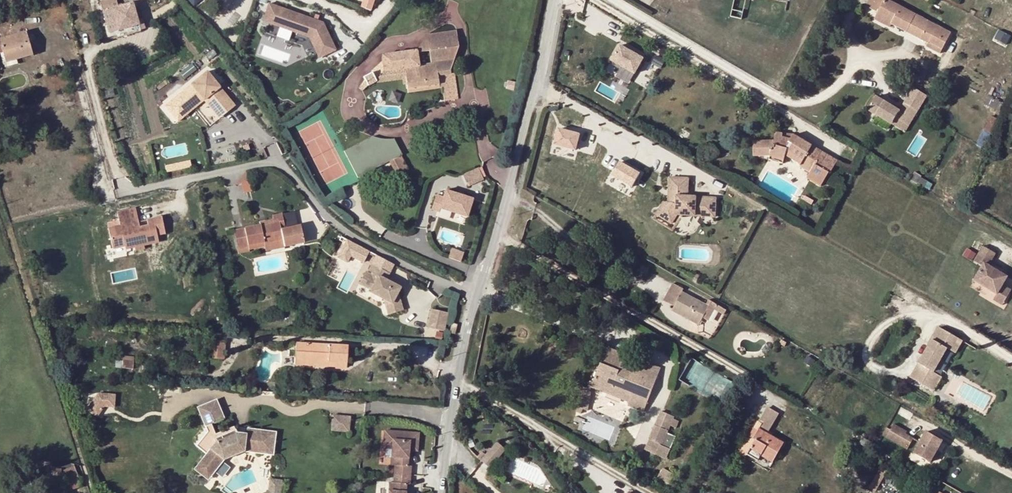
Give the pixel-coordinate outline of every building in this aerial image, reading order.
[(137,23),(132,3),(118,7),(116,0),(99,0),(108,33),(125,29),(124,26),(137,23)] [(375,0),(363,0),(361,7),(372,10),(375,0)] [(887,0),(869,0),(866,6),(877,12),(877,13),(892,21),(891,23),(928,42),(940,49),(949,33),(887,0)] [(337,50),(325,21),(268,2),(262,21),(280,27),(278,32),(280,36),(289,39),(292,32),(309,37),(318,58),(337,50)] [(892,21),(877,13),(873,19),(889,27),(891,23),(892,21)] [(140,31),(137,23),(124,26),(125,29),(108,33),(110,39),(140,31)] [(382,56),(383,60),(384,72),(404,69),(405,79),(406,86),(407,92),(442,87),(444,100),(456,98),(453,73),(449,74),(448,70),(459,46),(456,30),(426,34),(416,51),(382,56)] [(15,60),(32,56),(25,33),(0,40),(0,54),(2,53),(5,63),(15,60)] [(940,49),(928,42),(925,46),(938,53),(940,49)] [(631,83),(645,57),(620,44),(606,70),(631,83)] [(104,68),(110,68),(110,64),(108,64),(107,58),(102,59),(104,68)] [(16,65),(15,60),(5,63),(4,63),(5,68),(16,65)] [(371,73),(376,81),(376,83),(402,79),(405,79),(404,69),(384,72),(383,60),(371,73)] [(368,85),(376,81),(371,73),(363,77),(364,80),(358,88),(362,91),(368,85)] [(165,105),(177,115),(184,106),(188,109),(192,105),(210,121),(220,109),(186,80),(165,105)] [(1001,101),(1004,93),(992,87),(988,94),(1001,101)] [(866,110),(889,125),(893,119),(906,127),(916,113),(908,108),(902,117),(897,113),(898,112),(875,97),(866,110)] [(998,102),(988,97),(984,104),(995,109),(998,102)] [(908,108),(903,104),(898,112),(897,113),(902,117),(908,108)] [(188,109),(207,125),(210,121),(192,105),(188,109)] [(184,106),(177,115),(181,118),(188,109),(184,106)] [(991,117),(984,131),(990,134),(997,120),(991,117)] [(553,146),(576,151),(581,134),(557,128),(553,146)] [(990,134),(984,131),(976,146),(982,149),(990,134)] [(836,161),(792,136),(791,135),(790,139),(782,137),(782,134),(775,132),(773,141),(753,142),(753,155),(769,154),(768,156),(783,161),(785,154),(800,163),(799,165),(809,171),(805,179),(819,187),(827,173),(829,174),(836,161)] [(401,155),(401,153),(393,138),(385,138),(379,137),(373,135),(343,151),(357,178),(389,161),(397,174),(407,169),(400,156),(401,155)] [(168,172),(192,167),(191,160),(166,165),(168,172)] [(610,176),(632,188),(640,173),(619,161),(610,176)] [(248,182),(245,172),(232,186),(241,184),(248,182)] [(664,203),(662,207),(678,216),(678,215),(715,217),(716,198),(689,196),(690,178),(669,177),(668,203),(664,203)] [(933,184),(921,177),(918,183),(929,190),(933,184)] [(248,182),(241,184),(244,193),(251,190),(248,182)] [(439,211),(440,208),(467,216),(472,198),(444,190),(442,197),(435,195),(431,209),(439,211)] [(678,216),(662,207),(657,214),(673,224),(678,216)] [(134,248),(143,245),(158,243),(156,236),(165,235),(161,218),(146,221),(147,226),(139,228),(133,230),(132,224),(138,223),(135,209),(117,213),(119,226),(108,229),(113,249),(124,246),(124,243),(133,241),(134,248)] [(271,216),(272,221),(278,220),(280,230),(282,230),(282,228),(284,228),(282,214),(271,216)] [(280,230),(278,220),(272,221),(266,222),(266,225),(260,226),(234,231),(237,250),(248,248),(248,249),(264,246),(274,245),(274,243),(282,241),(284,247),(303,244),(300,225),(284,228),(282,228),(282,230),(280,230)] [(346,239),(337,258),(349,263),(351,257),(364,262),(370,249),(346,239)] [(125,250),(134,248),(133,241),(124,243),(124,246),(125,250)] [(265,251),(284,247),(282,241),(274,243),(274,245),(264,246),(265,251)] [(1009,273),(990,264),(997,251),(982,244),(978,253),(968,248),(965,255),(980,263),(972,279),(997,292),(994,298),(1003,304),(1011,288),(1004,283),(1009,273)] [(637,271),(645,276),(648,270),(641,265),(637,271)] [(376,267),(372,273),(371,276),(365,272),(359,284),(371,290),(369,292),(382,300),(387,315),(401,311),(396,294),(400,289),(385,281),(380,278),(384,271),(376,267)] [(385,281),(389,274),(384,271),(380,278),(385,281)] [(702,319),(705,321),(708,315),(705,313),(708,307),(682,293),(684,289),(673,284),(664,301),(675,307),(673,311),(699,324),(702,319)] [(708,307),(705,313),(708,315),(705,321),(707,322),(713,311),(723,317),(726,312),(710,303),(708,307)] [(442,332),(446,314),(431,310),(427,329),(442,332)] [(939,328),(911,378),(933,391),(941,377),(933,372),(947,348),(955,353),(962,341),(939,328)] [(211,358),(224,359),(225,340),(212,340),(211,358)] [(331,362),(330,367),(346,368),(348,347),(295,343),(294,364),(304,365),(305,360),(331,362)] [(620,369),(621,366),(625,356),(606,349),(593,382),(611,389),(612,387),(624,392),(621,400),(629,403),(631,397),(647,403),(656,380),(639,373),(638,376),(620,369)] [(682,378),(705,388),(714,367),(690,357),(682,378)] [(639,373),(621,366),(620,369),(638,376),(639,373)] [(591,388),(621,400),(624,392),(612,387),(611,389),(593,382),(591,388)] [(582,410),(585,411),(587,411),(592,390),(581,388),(576,413),(581,414),(582,410)] [(205,427),(210,425),(224,419),(216,400),(197,408),(205,427)] [(762,424),(753,439),(754,440),(746,454),(758,461),(761,456),(772,462),(783,444),(767,435),(778,416),(766,409),(758,422),(762,424)] [(673,417),(662,412),(644,449),(665,459),(675,437),(667,433),(670,426),(676,429),(679,422),(673,419),(673,417)] [(331,417),(330,433),(349,434),(350,418),(331,417)] [(749,437),(753,439),(762,424),(758,422),(749,437)] [(887,427),(882,436),(907,450),(914,438),(906,434),(907,431),(894,423),(891,429),(887,427)] [(274,455),(275,441),(263,440),(264,431),(248,429),(247,434),(247,438),(238,437),(236,433),(235,431),(216,438),(213,431),(208,432),(206,433),(199,441),(211,450),(206,455),(194,470),(203,477),(208,470),(213,474),(224,460),(221,457),(225,451),(237,446),(244,447),(243,452),(274,455)] [(263,440),(275,441),(276,432),(264,431),(263,440)] [(925,431),(913,453),(931,463),(943,441),(925,431)] [(863,438),(859,443),(873,451),(877,445),(863,438)] [(195,446),(206,455),(211,450),(199,441),(195,446)] [(497,442),(481,461),(490,468),(506,450),(497,442)] [(242,452),(243,452),(244,447),(237,446),(225,451),(221,457),(224,460),(225,460),(242,452)] [(718,463),(712,473),(723,479),(724,476),(726,477),(729,473),(727,472),(729,468),(718,463)] [(66,492),(81,486),(74,467),(63,470),(65,475),(60,476),(66,492)] [(663,468),(658,478),(670,484),(675,474),(663,468)] [(881,469),(871,487),(875,490),(885,471),(881,469)] [(208,481),(213,474),(208,470),(203,477),(208,481)] [(406,484),(409,485),(410,476),(394,474),(394,483),(390,482),(389,492),(405,492),(406,484)] [(282,479),(268,478),(267,490),(261,492),(281,492),(282,479)]
